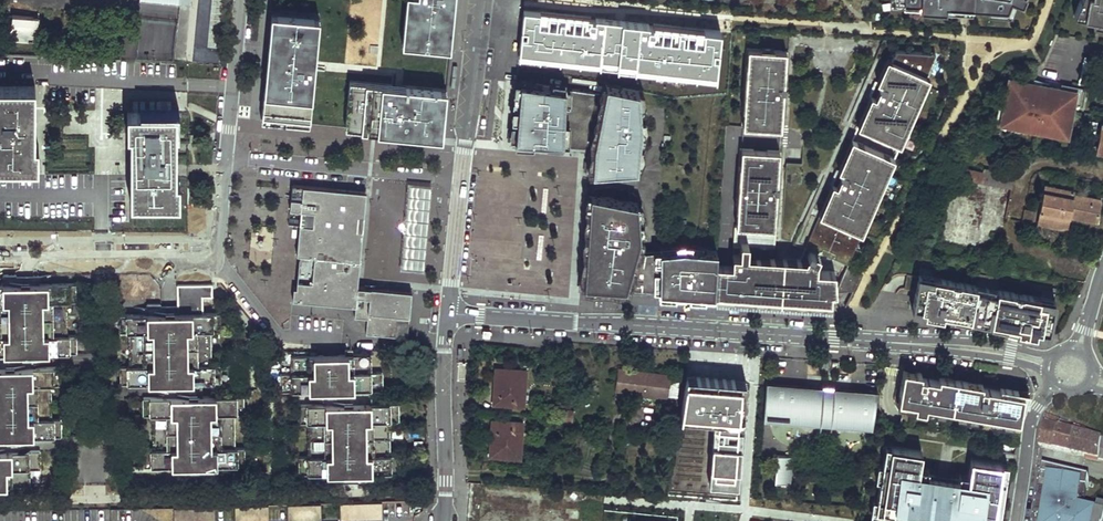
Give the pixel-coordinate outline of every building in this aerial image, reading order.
[(403,42),(451,46),(455,0),(407,0),(403,42)] [(611,7),(611,0),(504,0),(499,36),(514,37),(517,12),(580,20),(582,5),(611,7)] [(890,2),(903,3),(903,8),(936,9),(936,5),(949,6),(950,0),(890,0),(890,2)] [(949,6),(936,5),(936,9),(971,11),(971,5),(972,0),(950,0),(949,6)] [(971,5),(1020,8),(1023,0),(972,0),(971,5)] [(1074,15),(1094,18),(1102,20),(1102,0),(1080,0),(1074,15)] [(273,10),(268,54),(284,56),(284,65),(268,64),(263,117),(311,122),(320,15),(273,10)] [(36,40),(38,17),(13,15),(11,38),(36,40)] [(1074,45),(1076,37),(1059,34),(1057,42),(1074,45)] [(136,40),(125,39),(124,56),(135,57),(136,40)] [(786,51),(746,48),(745,65),(744,83),(742,82),(741,92),(743,92),(742,109),(741,126),(780,129),(782,112),(783,112),(786,68),(785,68),(786,51)] [(923,62),(927,52),(895,50),(891,61),(889,64),(923,79),(930,64),(923,62)] [(931,62),(935,53),(927,52),(923,62),(930,64),(931,62)] [(284,56),(268,54),(268,64),(284,65),(284,56)] [(891,61),(887,59),(832,184),(835,185),(860,128),(894,143),(900,130),(866,115),(887,68),(920,83),(923,79),(889,64),(891,61)] [(847,261),(934,63),(931,62),(930,64),(923,79),(920,83),(900,130),(894,143),(843,259),(847,261)] [(920,83),(887,68),(866,115),(900,130),(920,83)] [(347,125),(389,129),(390,118),(399,119),(398,130),(443,134),(447,86),(351,77),(347,125)] [(643,123),(638,88),(622,85),(621,93),(604,91),(570,86),(569,89),(560,88),(560,84),(516,78),(515,97),(519,97),(518,102),(514,101),(511,140),(593,145),(592,170),(640,166),(643,123)] [(1083,87),(1077,86),(1076,91),(1009,78),(1004,103),(999,102),(995,122),(1067,136),(1073,104),(1079,105),(1080,105),(1083,87)] [(622,85),(606,81),(604,91),(621,93),(622,85)] [(38,165),(38,144),(34,144),(32,144),(32,125),(29,125),(29,116),(32,116),(32,106),(34,106),(35,85),(0,85),(0,165),(38,165)] [(175,101),(129,101),(129,111),(175,112),(175,101)] [(128,132),(131,132),(130,201),(179,201),(179,179),(176,179),(173,179),(173,151),(167,151),(167,142),(174,142),(174,133),(176,132),(176,112),(175,112),(129,111),(128,111),(128,132)] [(390,118),(389,129),(398,130),(399,119),(390,118)] [(894,143),(860,128),(835,185),(816,228),(813,227),(812,229),(815,231),(809,244),(843,259),(894,143)] [(176,132),(174,133),(174,142),(167,142),(167,151),(173,151),(173,179),(176,179),(176,132)] [(779,151),(739,149),(738,165),(737,182),(735,182),(734,192),(736,193),(735,210),(734,226),(774,229),(775,212),(776,212),(779,168),(778,168),(779,151)] [(970,179),(1011,189),(1014,176),(973,167),(970,179)] [(424,268),(432,183),(409,181),(401,266),(424,268)] [(1081,216),(1098,219),(1101,197),(1074,192),(1075,188),(1045,183),(1039,217),(1079,225),(1081,216)] [(366,191),(292,184),(290,209),(314,211),(312,225),(299,223),(296,254),(314,255),(313,258),(299,257),(296,287),(293,286),(292,299),(355,305),(354,317),(367,318),(366,333),(395,336),(397,320),(408,321),(410,307),(411,291),(357,285),(366,191)] [(712,295),(715,261),(715,245),(680,246),(645,248),(635,245),(632,234),(634,199),(583,189),(577,285),(581,285),(712,295)] [(1024,219),(1031,220),(1034,208),(1026,206),(1024,219)] [(747,248),(772,250),(774,229),(734,226),(733,240),(748,242),(747,248)] [(781,266),(715,261),(712,295),(823,303),(823,298),(779,295),(781,266)] [(1049,336),(1058,287),(923,261),(920,275),(918,289),(914,309),(1049,336)] [(833,269),(781,266),(779,295),(823,298),(824,286),(844,288),(854,269),(844,264),(837,278),(833,280),(833,269)] [(851,288),(860,272),(854,269),(844,288),(851,288)] [(77,350),(78,332),(67,332),(67,298),(77,298),(77,281),(42,281),(18,281),(18,272),(5,272),(5,282),(0,282),(0,352),(37,351),(77,350)] [(18,281),(42,281),(42,272),(18,272),(18,281)] [(909,272),(906,287),(918,289),(920,275),(909,272)] [(198,377),(220,376),(220,361),(211,361),(211,325),(222,325),(221,309),(205,309),(205,291),(213,291),(214,281),(180,281),(179,310),(164,310),(164,301),(149,301),(149,310),(123,310),(123,325),(132,326),(132,363),(123,363),(123,379),(161,378),(198,377)] [(408,321),(397,320),(395,336),(407,337),(408,321)] [(368,388),(407,388),(406,369),(397,369),(397,354),(371,354),(370,349),(363,349),(362,354),(341,355),(289,355),(289,372),(281,372),(281,389),(320,388),(368,388)] [(37,365),(37,351),(0,352),(0,366),(37,365)] [(531,360),(523,358),(522,366),(531,367),(531,360)] [(58,437),(59,419),(50,419),(49,382),(59,381),(59,365),(37,365),(0,366),(0,437),(17,437),(58,437)] [(526,369),(497,367),(494,402),(524,404),(526,369)] [(673,374),(619,367),(616,391),(670,399),(670,397),(673,374)] [(922,372),(904,369),(899,401),(916,404),(915,407),(926,409),(927,404),(946,407),(958,410),(985,414),(985,417),(1002,421),(1003,417),(1020,420),(1020,417),(1024,393),(1000,389),(982,386),(939,379),(921,376),(922,372)] [(685,376),(673,374),(670,397),(682,399),(685,376)] [(983,382),(940,375),(939,379),(982,386),(983,382)] [(730,379),(687,376),(681,411),(693,412),(693,417),(714,419),(718,419),(713,484),(733,485),(737,428),(737,421),(726,420),(730,379)] [(161,392),(198,391),(198,377),(161,378),(161,392)] [(737,421),(742,421),(746,380),(730,379),(726,420),(737,421)] [(767,385),(764,418),(776,419),(778,386),(767,385)] [(1020,417),(1030,390),(1001,385),(1000,389),(1024,393),(1020,417)] [(819,389),(778,386),(776,419),(819,422),(819,426),(830,426),(830,423),(871,425),(878,394),(830,389),(829,393),(819,392),(819,389)] [(320,405),(369,404),(368,388),(320,388),(320,405)] [(215,466),(242,465),(242,449),(232,448),(232,407),(243,407),(243,391),(198,391),(161,392),(144,392),(143,409),(152,409),(153,450),(144,450),(143,467),(184,466),(199,466),(199,477),(214,476),(215,466)] [(370,474),(397,473),(397,456),(387,457),(387,423),(397,422),(396,404),(369,404),(320,405),(297,405),(298,423),(306,423),(307,458),(298,457),(298,475),(338,474),(355,474),(355,484),(355,486),(370,486),(370,474)] [(926,409),(926,412),(944,415),(946,407),(927,404),(926,409)] [(563,408),(562,420),(573,420),(574,409),(563,408)] [(958,410),(957,415),(984,420),(985,417),(985,414),(958,410)] [(1059,427),(1061,420),(1045,414),(1039,445),(1054,449),(1059,427)] [(1002,421),(1002,423),(1019,426),(1020,420),(1003,417),(1002,421)] [(523,421),(493,419),(490,454),(520,456),(523,421)] [(1091,431),(1074,425),(1073,430),(1068,452),(1084,456),(1089,436),(1091,431)] [(1054,449),(1068,452),(1073,430),(1059,427),(1054,449)] [(1099,460),(1102,461),(1102,440),(1089,436),(1084,456),(1099,460)] [(17,452),(17,437),(0,437),(0,452),(17,452)] [(1002,464),(972,459),(969,475),(968,481),(959,480),(951,479),(951,482),(935,480),(935,476),(928,475),(919,474),(919,468),(922,451),(891,447),(890,456),(884,456),(883,467),(882,473),(883,473),(882,481),(880,481),(880,482),(877,502),(876,511),(894,514),(894,512),(904,514),(904,515),(921,518),(921,516),(951,520),(994,520),(994,519),(999,520),(1002,503),(996,502),(997,496),(1000,497),(1001,491),(1004,491),(1006,474),(1001,473),(1002,464)] [(35,469),(35,452),(17,452),(0,452),(0,486),(26,485),(26,469),(35,469)] [(792,456),(778,455),(777,463),(791,464),(792,456)] [(791,464),(777,463),(776,483),(790,484),(791,464)] [(184,477),(199,477),(199,466),(184,466),(184,477)] [(338,483),(355,484),(355,474),(338,474),(338,483)] [(1082,509),(1088,483),(1050,474),(1039,520),(1102,520),(1102,514),(1082,509)] [(877,502),(873,501),(871,516),(903,520),(904,515),(904,514),(894,512),(894,514),(876,511),(877,502)] [(340,520),(382,519),(382,503),(339,504),(340,520)] [(500,520),(515,520),(515,504),(500,503),(500,520)] [(320,520),(320,504),(302,505),(288,505),(289,520),(296,520),(320,520)] [(518,520),(531,520),(533,505),(519,504),(518,520)] [(269,505),(236,506),(236,520),(268,520),(269,505)] [(215,506),(174,507),(174,520),(215,520),(215,506)]
